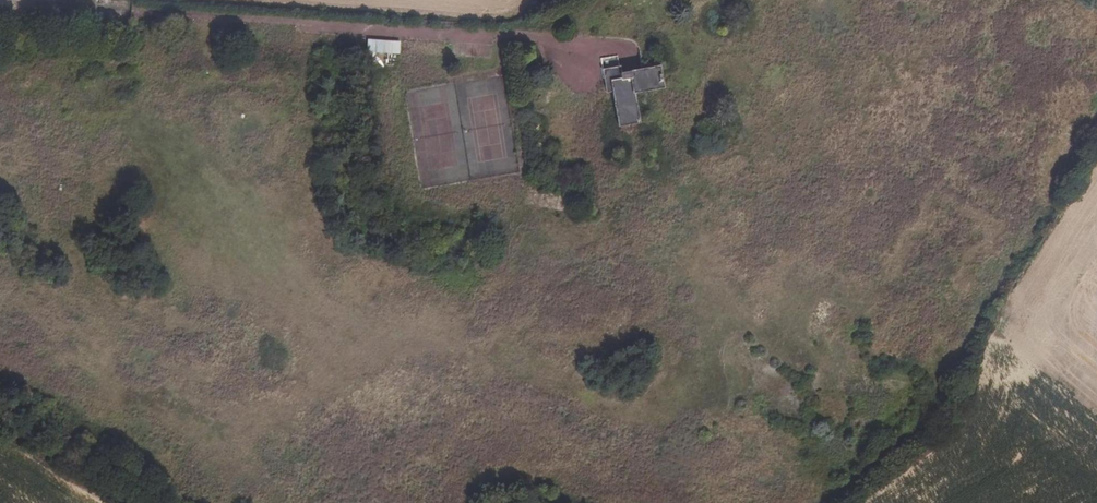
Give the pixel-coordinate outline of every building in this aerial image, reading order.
[(366,53),(371,53),(371,62),(398,63),(398,41),(366,41),(366,53)] [(616,123),(636,119),(631,93),(660,88),(654,63),(619,70),(618,64),(600,68),(605,92),(608,91),(616,123)]
